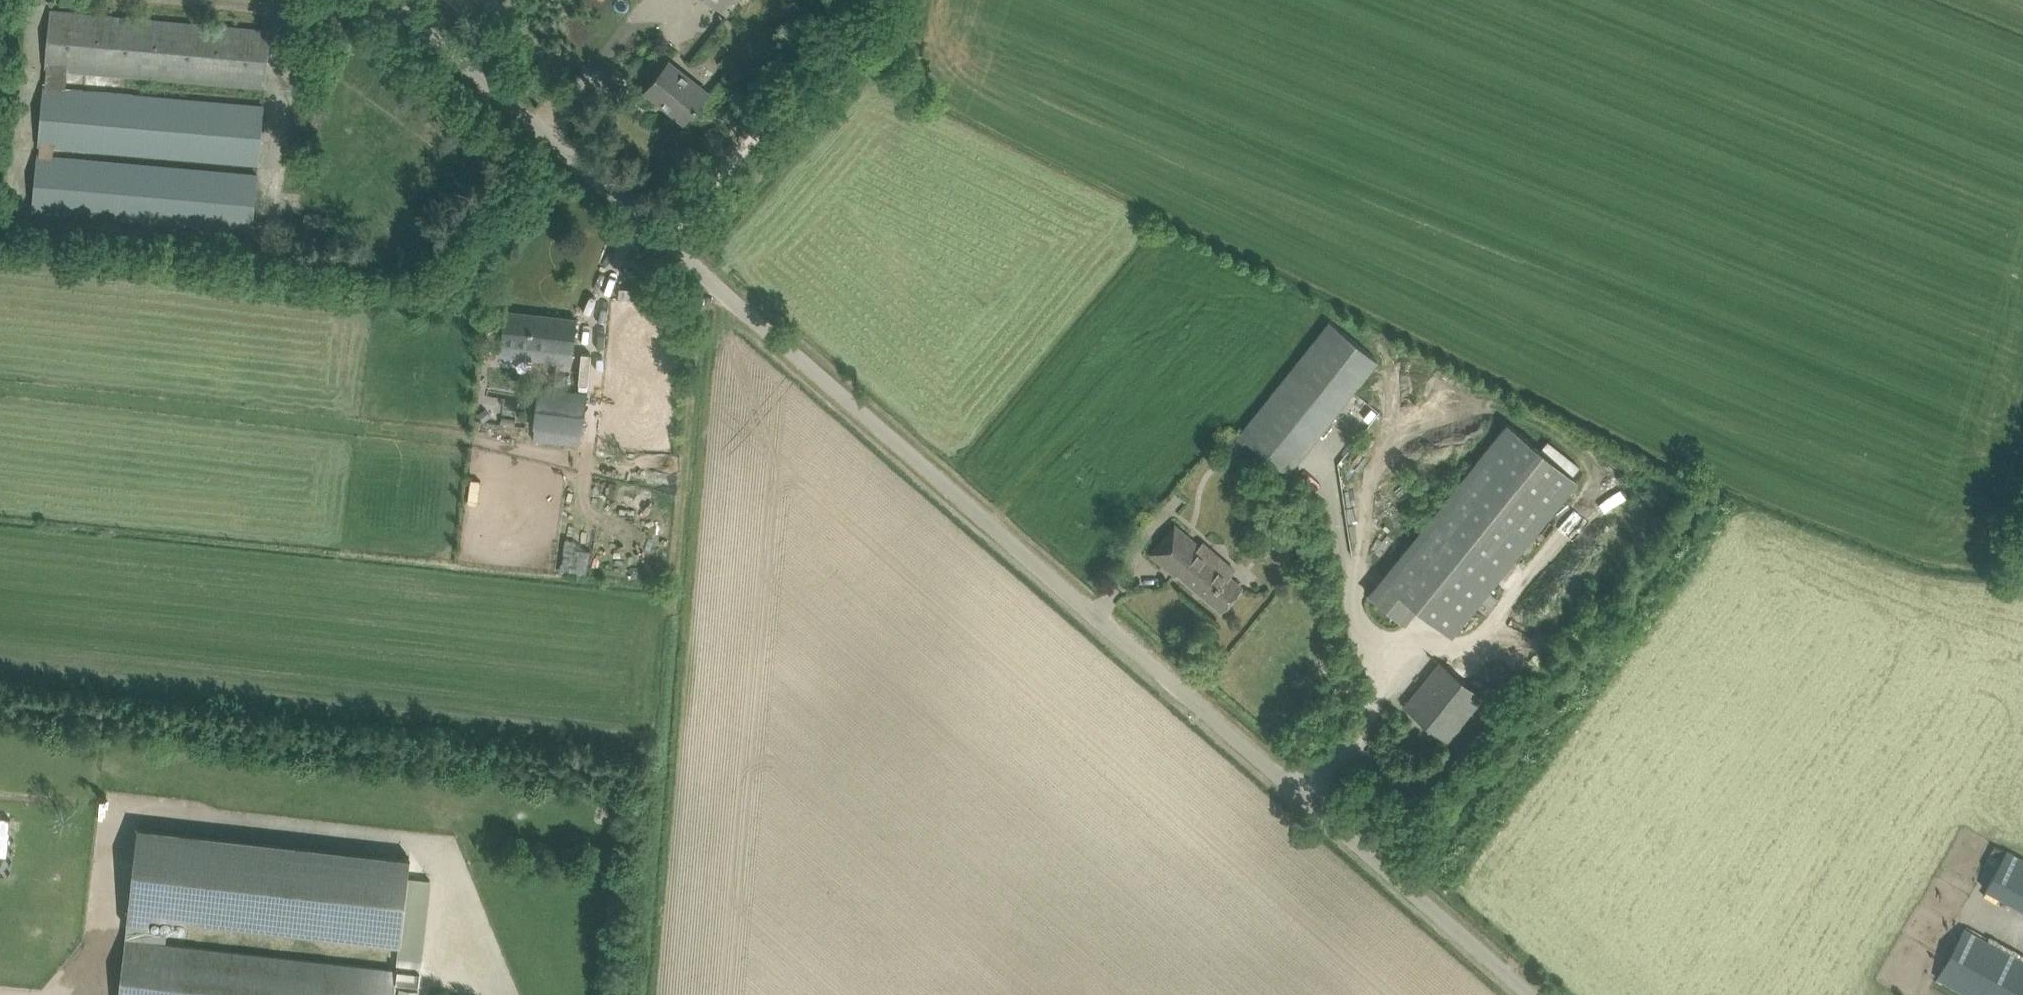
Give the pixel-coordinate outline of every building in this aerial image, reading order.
[(711,2),(726,14),(737,0),(709,0),(711,2)] [(33,210),(53,212),(252,231),(257,175),(54,156),(54,146),(258,164),(264,107),(66,89),(68,70),(265,87),(271,31),(51,11),(46,68),(47,68),(46,87),(44,87),(39,149),(40,149),(39,159),(38,159),(33,210)] [(708,92),(669,61),(645,91),(684,122),(708,92)] [(527,346),(525,358),(572,364),(577,319),(505,311),(503,331),(501,344),(527,346)] [(1286,472),(1377,359),(1331,321),(1239,434),(1286,472)] [(534,427),(583,433),(588,393),(538,388),(534,427)] [(483,411),(478,414),(484,422),(488,418),(483,411)] [(1404,622),(1416,607),(1451,635),(1576,480),(1507,424),(1369,594),(1404,622)] [(1177,573),(1221,611),(1242,587),(1230,576),(1235,570),(1202,542),(1198,546),(1174,525),(1150,553),(1175,575),(1177,573)] [(1406,706),(1446,739),(1481,696),(1440,664),(1406,706)] [(6,855),(11,818),(0,817),(0,854),(6,855)] [(430,879),(407,876),(410,857),(139,827),(126,937),(120,994),(418,994),(430,879)] [(2005,850),(1984,888),(2022,909),(2022,860),(2005,850)] [(1968,994),(2022,994),(2022,961),(1964,928),(1937,978),(1968,994)]
